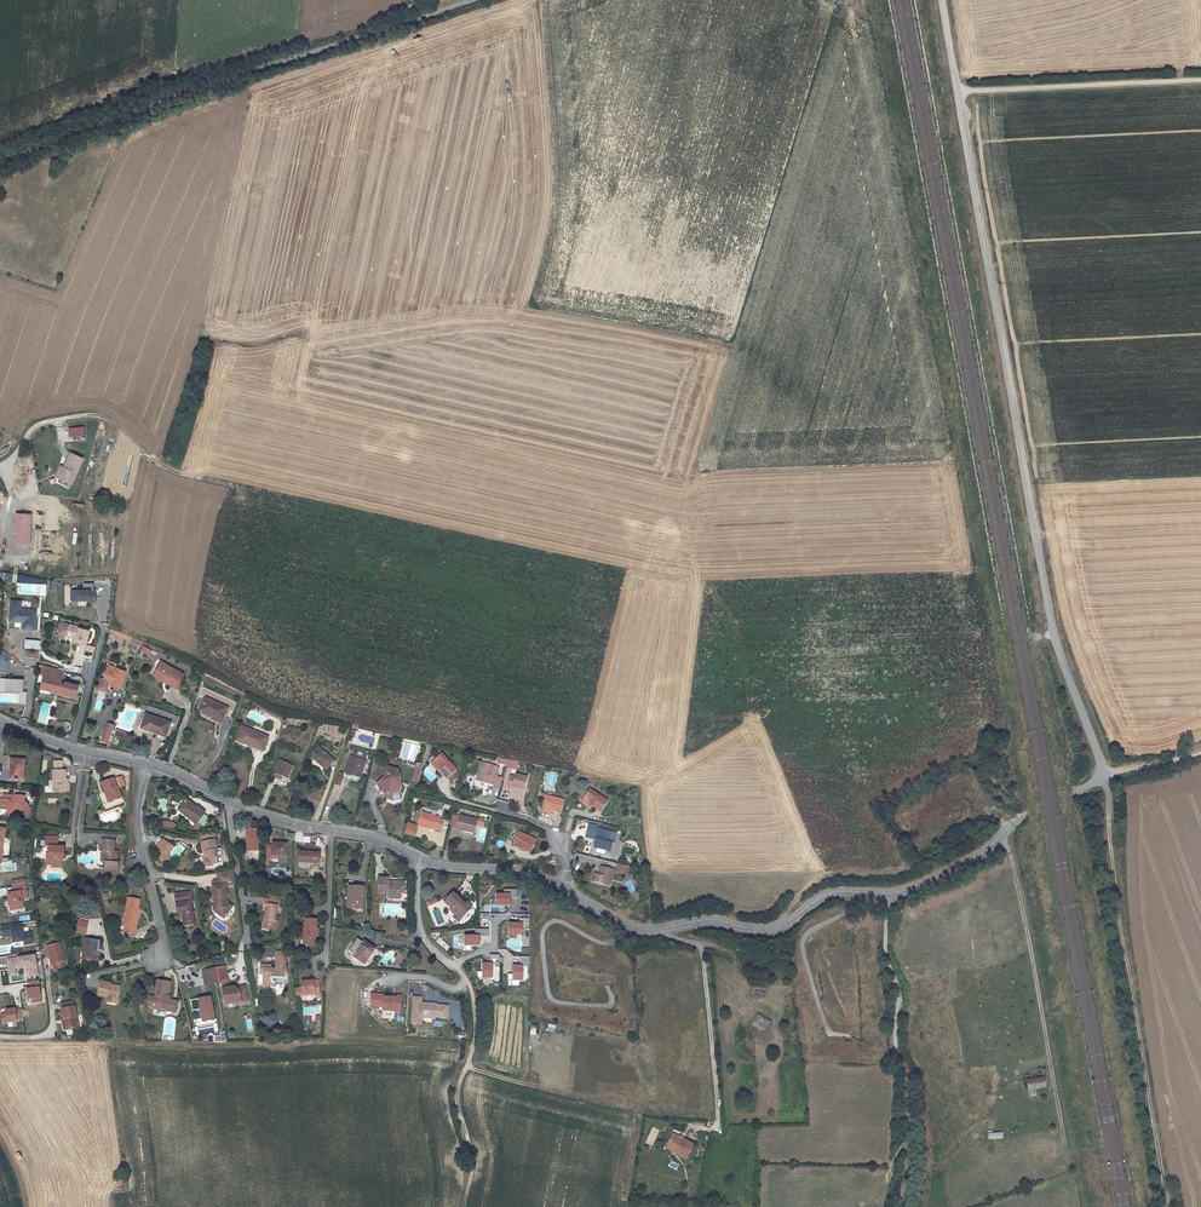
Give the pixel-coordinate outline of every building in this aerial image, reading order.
[(83,427),(68,429),(69,437),(84,436),(83,427)] [(72,484),(83,459),(70,453),(63,468),(59,478),(72,484)] [(59,478),(63,468),(60,466),(55,476),(59,478)] [(39,505),(37,514),(44,516),(46,506),(39,505)] [(32,514),(16,513),(16,543),(31,544),(32,514)] [(1,581),(10,581),(11,572),(2,572),(1,581)] [(48,582),(18,576),(17,594),(45,596),(48,582)] [(84,591),(70,591),(71,601),(90,600),(90,603),(95,602),(95,591),(94,591),(93,583),(83,584),(84,591)] [(21,601),(10,600),(9,621),(22,622),(27,622),(27,629),(34,629),(35,610),(21,609),(21,601)] [(64,635),(67,624),(60,623),(57,633),(59,636),(60,637),(61,638),(63,639),(64,635)] [(78,627),(67,624),(64,635),(77,638),(76,643),(84,644),(85,640),(86,640),(89,631),(78,628),(78,627)] [(132,637),(130,642),(141,646),(143,641),(132,637)] [(23,648),(39,649),(39,639),(23,639),(23,648)] [(95,647),(87,646),(85,654),(92,656),(95,647)] [(0,657),(0,665),(0,666),(7,671),(12,665),(0,657)] [(184,676),(161,663),(154,674),(168,682),(166,685),(176,690),(184,676)] [(64,673),(45,670),(43,677),(43,679),(45,679),(43,690),(63,694),(63,697),(77,700),(80,688),(66,685),(66,689),(61,688),(64,673)] [(113,673),(105,670),(100,686),(105,687),(105,686),(108,687),(108,688),(108,689),(116,692),(117,693),(123,675),(114,671),(113,673)] [(168,682),(154,674),(152,678),(166,685),(168,682)] [(26,704),(26,691),(22,691),(23,678),(0,677),(0,692),(0,703),(26,704)] [(229,708),(207,698),(201,710),(214,716),(213,720),(222,724),(229,708)] [(37,721),(51,725),(55,709),(56,704),(43,700),(37,721)] [(65,709),(57,707),(55,716),(63,717),(65,709)] [(172,716),(149,707),(141,729),(165,737),(172,716)] [(113,726),(107,723),(101,739),(108,742),(113,726)] [(244,726),(241,725),(241,726),(234,741),(263,753),(263,750),(246,744),(248,740),(239,737),(244,726)] [(269,737),(244,726),(239,737),(248,740),(246,744),(263,750),(269,737)] [(113,735),(127,740),(129,734),(115,729),(113,735)] [(312,758),(326,769),(334,759),(320,748),(312,758)] [(368,754),(352,749),(350,754),(366,759),(368,754)] [(366,759),(350,754),(344,775),(351,778),(350,780),(359,782),(366,759)] [(441,754),(432,761),(439,770),(447,780),(457,772),(441,754)] [(287,777),(293,765),(279,759),(272,775),(279,779),(281,774),(287,777)] [(11,760),(10,774),(13,774),(13,778),(23,778),(24,761),(11,760)] [(54,761),(54,770),(63,769),(63,760),(54,761)] [(439,770),(432,761),(429,763),(437,772),(439,770)] [(479,783),(495,787),(501,767),(482,762),(478,775),(481,776),(479,783)] [(401,787),(400,777),(401,774),(398,768),(388,766),(385,775),(374,786),(381,794),(383,791),(386,794),(385,795),(388,798),(393,800),(401,799),(404,788),(401,787)] [(415,767),(411,781),(419,783),(422,769),(415,767)] [(66,779),(66,769),(63,769),(54,770),(52,770),(53,780),(56,780),(57,792),(68,791),(68,779),(66,779)] [(457,772),(447,780),(450,784),(460,776),(457,772)] [(336,775),(334,784),(340,786),(342,777),(336,775)] [(528,779),(516,776),(516,778),(510,777),(506,789),(512,790),(513,788),(519,789),(525,791),(528,779)] [(106,792),(109,799),(110,802),(122,798),(118,786),(125,784),(122,777),(114,780),(113,779),(101,784),(104,793),(106,792)] [(609,801),(590,788),(583,799),(593,806),(602,811),(609,801)] [(4,795),(4,799),(0,799),(0,807),(8,808),(7,812),(13,813),(18,808),(26,816),(30,812),(30,808),(23,800),(23,797),(4,795)] [(565,800),(545,795),(543,806),(545,807),(550,808),(550,810),(563,814),(565,800)] [(593,806),(583,799),(582,801),(592,808),(593,806)] [(179,810),(189,818),(197,825),(206,813),(198,807),(197,808),(187,800),(179,810)] [(460,814),(454,812),(450,827),(456,829),(460,814)] [(442,819),(423,814),(419,827),(432,830),(431,832),(436,834),(438,832),(443,833),(447,822),(441,821),(442,819)] [(480,819),(460,814),(456,829),(469,832),(470,828),(477,830),(479,825),(484,826),(486,819),(481,817),(480,819)] [(175,829),(176,822),(162,820),(161,826),(175,829)] [(590,826),(587,838),(590,839),(588,845),(597,847),(595,854),(604,856),(605,849),(604,848),(598,847),(600,838),(603,829),(590,826)] [(518,839),(527,844),(526,846),(532,849),(538,836),(520,827),(515,838),(518,839)] [(256,828),(243,829),(245,852),(257,851),(256,828)] [(405,837),(416,839),(418,831),(407,828),(405,837)] [(201,837),(204,855),(200,861),(207,866),(216,865),(220,857),(219,851),(218,851),(215,835),(201,837)] [(64,860),(64,846),(57,846),(57,837),(46,837),(46,845),(48,845),(48,857),(52,857),(51,865),(51,867),(62,867),(62,860),(64,860)] [(527,844),(518,839),(515,843),(525,848),(526,846),(527,844)] [(105,862),(106,862),(106,869),(119,870),(119,863),(117,863),(118,853),(115,853),(116,841),(114,841),(104,840),(102,840),(101,852),(106,852),(105,862)] [(163,840),(157,848),(160,850),(166,854),(171,846),(163,840)] [(274,848),(268,847),(267,860),(273,860),(273,857),(280,858),(287,858),(288,846),(274,845),(274,848)] [(166,854),(160,850),(158,851),(160,861),(169,860),(168,855),(173,847),(171,846),(166,854)] [(312,851),(307,850),(307,854),(304,854),(301,854),(301,864),(311,865),(312,851)] [(317,851),(312,851),(311,865),(321,865),(321,855),(319,855),(316,855),(317,851)] [(617,862),(616,871),(626,873),(625,864),(617,862)] [(615,868),(601,865),(599,873),(595,872),(593,881),(608,885),(609,878),(612,879),(615,868)] [(236,885),(234,871),(218,874),(219,881),(214,881),(213,884),(215,898),(216,898),(217,902),(213,907),(213,911),(217,913),(218,910),(226,916),(233,906),(228,903),(227,897),(228,896),(226,886),(236,885)] [(388,895),(400,895),(400,885),(404,885),(404,881),(389,880),(389,877),(379,876),(378,892),(389,892),(388,895)] [(13,893),(8,893),(11,909),(23,907),(22,900),(28,899),(26,884),(12,886),(13,893)] [(363,907),(363,886),(348,886),(348,897),(352,897),(352,906),(363,907)] [(511,905),(511,898),(517,898),(517,889),(504,889),(504,894),(497,894),(497,905),(511,905)] [(447,910),(452,915),(454,913),(459,918),(469,906),(464,902),(463,903),(451,892),(446,897),(442,902),(449,909),(447,910)] [(175,905),(177,915),(182,914),(184,925),(194,923),(190,902),(188,893),(174,896),(175,905)] [(280,920),(281,906),(283,906),(283,901),(267,900),(267,911),(270,912),(269,919),(268,919),(267,926),(275,926),(274,929),(281,929),(282,920),(280,920)] [(125,926),(124,930),(122,930),(122,933),(134,935),(139,909),(126,907),(124,919),(126,919),(125,926)] [(450,917),(455,921),(455,922),(459,918),(454,913),(452,915),(450,917)] [(527,929),(527,918),(517,918),(517,924),(507,924),(507,934),(521,934),(521,929),(527,929)] [(316,927),(317,920),(308,919),(307,927),(306,927),(306,938),(307,938),(308,938),(308,939),(309,939),(310,939),(310,940),(311,940),(310,945),(315,946),(316,935),(318,935),(319,927),(316,927)] [(86,933),(87,921),(77,920),(76,933),(86,933)] [(21,923),(1,926),(2,936),(12,935),(13,942),(23,941),(23,945),(33,944),(32,932),(23,934),(21,923)] [(479,946),(479,936),(489,936),(489,929),(475,929),(475,936),(465,936),(465,946),(479,946)] [(95,960),(98,941),(85,938),(83,950),(86,950),(84,958),(95,960)] [(358,939),(349,951),(355,955),(354,956),(364,964),(375,949),(365,941),(364,943),(358,939)] [(66,969),(60,944),(48,946),(50,956),(52,956),(55,971),(66,969)] [(493,978),(493,964),(500,964),(500,955),(489,954),(489,963),(482,963),(482,978),(493,978)] [(35,955),(8,960),(10,975),(16,974),(15,967),(25,965),(30,969),(31,976),(38,975),(35,955)] [(262,983),(280,985),(281,977),(285,977),(286,967),(284,967),(285,957),(275,956),(274,968),(266,967),(266,964),(259,963),(258,971),(263,971),(262,983)] [(528,966),(528,956),(518,956),(518,966),(511,966),(511,980),(521,980),(521,966),(528,966)] [(225,967),(212,969),(215,984),(221,983),(224,1001),(231,1000),(234,1003),(246,1001),(243,986),(241,987),(237,990),(234,987),(226,988),(225,983),(228,982),(225,967)] [(212,969),(202,971),(205,986),(215,984),(212,969)] [(319,993),(318,978),(301,979),(301,985),(296,986),(296,994),(303,993),(303,996),(307,996),(309,998),(312,998),(314,995),(318,995),(318,993),(319,993)] [(168,993),(170,981),(159,979),(156,991),(149,990),(147,1002),(154,1004),(155,1002),(168,1004),(168,1006),(175,1007),(177,998),(170,997),(171,993),(168,993)] [(38,981),(28,983),(29,989),(26,989),(28,999),(32,998),(32,1003),(41,1001),(38,981)] [(100,994),(107,995),(107,996),(120,999),(122,986),(111,984),(111,982),(102,981),(100,994)] [(401,1011),(402,996),(396,995),(396,997),(392,997),(384,996),(384,994),(372,993),(371,1005),(383,1006),(383,1010),(401,1011)] [(447,1017),(448,1005),(437,1005),(437,1003),(426,1003),(426,1005),(421,1004),(421,1002),(421,997),(414,996),(412,1014),(417,1014),(417,1016),(422,1017),(436,1018),(436,1016),(447,1017)] [(210,997),(190,1001),(191,1007),(196,1006),(197,1010),(200,1010),(202,1022),(214,1020),(210,997)] [(61,1009),(66,1031),(78,1028),(74,1006),(61,1009)] [(15,1008),(6,1010),(6,1014),(1,1014),(3,1023),(17,1021),(17,1020),(23,1019),(22,1009),(16,1010),(15,1008)] [(765,1030),(770,1021),(757,1013),(751,1023),(765,1030)] [(422,1022),(422,1017),(417,1016),(417,1014),(412,1014),(412,1022),(422,1022)] [(546,1031),(553,1033),(554,1025),(547,1023),(546,1031)] [(1044,1077),(1026,1078),(1027,1089),(1045,1088),(1044,1077)] [(685,1158),(693,1144),(672,1134),(667,1144),(679,1150),(677,1154),(685,1158)] [(679,1150),(667,1144),(665,1148),(677,1154),(679,1150)]
